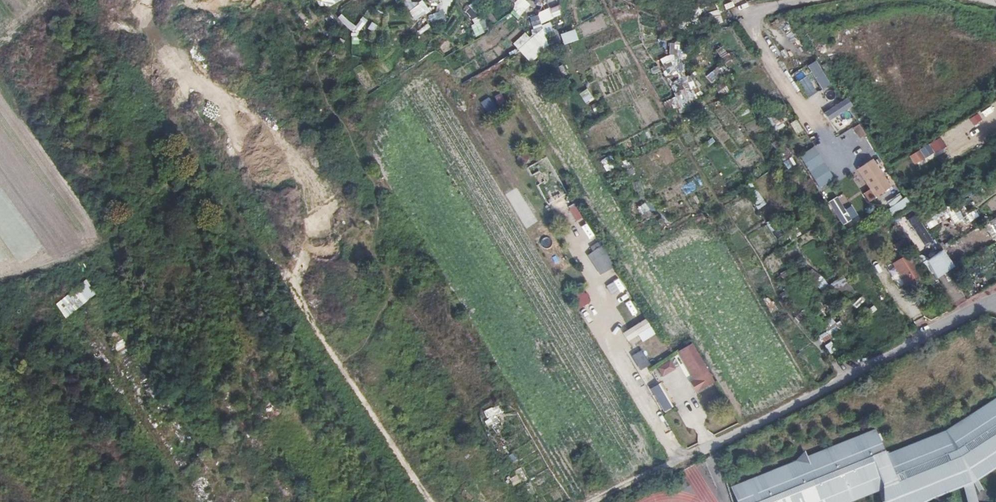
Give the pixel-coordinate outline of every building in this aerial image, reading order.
[(425,1),(411,3),(411,0),(405,0),(408,19),(428,16),(425,1)] [(508,13),(517,20),(530,4),(525,0),(518,0),(508,13)] [(719,11),(711,12),(712,24),(719,24),(719,11)] [(341,15),(338,18),(351,31),(354,28),(341,15)] [(483,17),(470,21),(475,36),(488,32),(483,17)] [(530,63),(553,43),(531,18),(525,24),(529,29),(512,44),(530,63)] [(720,58),(726,55),(722,47),(716,51),(720,58)] [(678,101),(695,93),(674,52),(657,61),(678,101)] [(816,61),(807,66),(822,90),(830,85),(816,61)] [(712,71),(705,77),(710,83),(717,78),(712,71)] [(821,90),(818,84),(814,87),(807,76),(797,82),(808,98),(821,90)] [(587,89),(579,94),(584,103),(592,99),(587,89)] [(854,108),(830,121),(835,130),(859,117),(854,108)] [(790,124),(797,134),(802,130),(796,120),(790,124)] [(916,168),(947,148),(940,137),(909,157),(916,168)] [(815,147),(799,157),(819,189),(835,179),(815,147)] [(858,169),(876,196),(889,187),(886,182),(890,179),(887,174),(883,176),(872,160),(858,169)] [(909,206),(901,193),(884,204),(893,217),(909,206)] [(851,204),(849,205),(844,194),(828,201),(841,226),(858,217),(851,204)] [(648,210),(644,204),(638,208),(642,214),(648,210)] [(576,221),(581,218),(574,206),(569,209),(576,221)] [(944,216),(939,208),(921,219),(926,228),(930,226),(931,228),(941,222),(940,219),(944,216)] [(707,214),(702,217),(701,217),(701,219),(702,220),(702,221),(703,221),(704,222),(705,222),(706,222),(707,222),(708,221),(709,221),(710,220),(710,219),(710,218),(710,216),(710,215),(709,215),(708,214),(707,214)] [(664,224),(664,223),(661,219),(659,218),(658,219),(657,219),(656,220),(655,221),(655,223),(655,224),(655,225),(656,226),(657,226),(658,227),(659,227),(660,227),(661,227),(662,226),(663,226),(663,225),(664,224)] [(995,238),(995,221),(985,229),(993,240),(995,238)] [(873,234),(858,243),(863,252),(878,242),(873,234)] [(908,246),(904,239),(894,245),(898,252),(908,246)] [(614,266),(598,241),(590,246),(593,251),(586,256),(600,276),(614,266)] [(920,255),(916,258),(928,277),(949,263),(941,251),(927,259),(920,255)] [(893,264),(907,285),(921,276),(908,254),(893,264)] [(832,292),(847,283),(843,277),(826,287),(815,268),(808,273),(820,292),(829,287),(832,292)] [(64,317),(96,295),(86,280),(54,301),(64,317)] [(565,284),(564,284),(563,284),(562,284),(561,285),(561,286),(560,287),(560,288),(560,289),(560,290),(561,291),(562,291),(563,292),(564,292),(565,292),(566,292),(567,292),(568,291),(568,290),(569,289),(569,288),(568,287),(568,286),(567,285),(566,284),(565,284)] [(582,289),(570,299),(579,310),(591,301),(582,289)] [(642,342),(655,335),(646,319),(622,332),(628,342),(638,336),(642,342)] [(830,354),(836,350),(831,341),(824,345),(830,354)] [(714,385),(692,345),(677,354),(692,381),(690,382),(697,395),(714,385)] [(639,371),(650,365),(641,350),(631,356),(639,371)] [(661,378),(676,369),(670,360),(656,368),(661,378)] [(747,501),(835,501),(881,483),(888,492),(892,501),(900,501),(969,476),(995,458),(995,398),(946,431),(886,454),(875,429),(739,483),(747,501)] [(526,496),(534,493),(531,482),(523,484),(526,496)]
